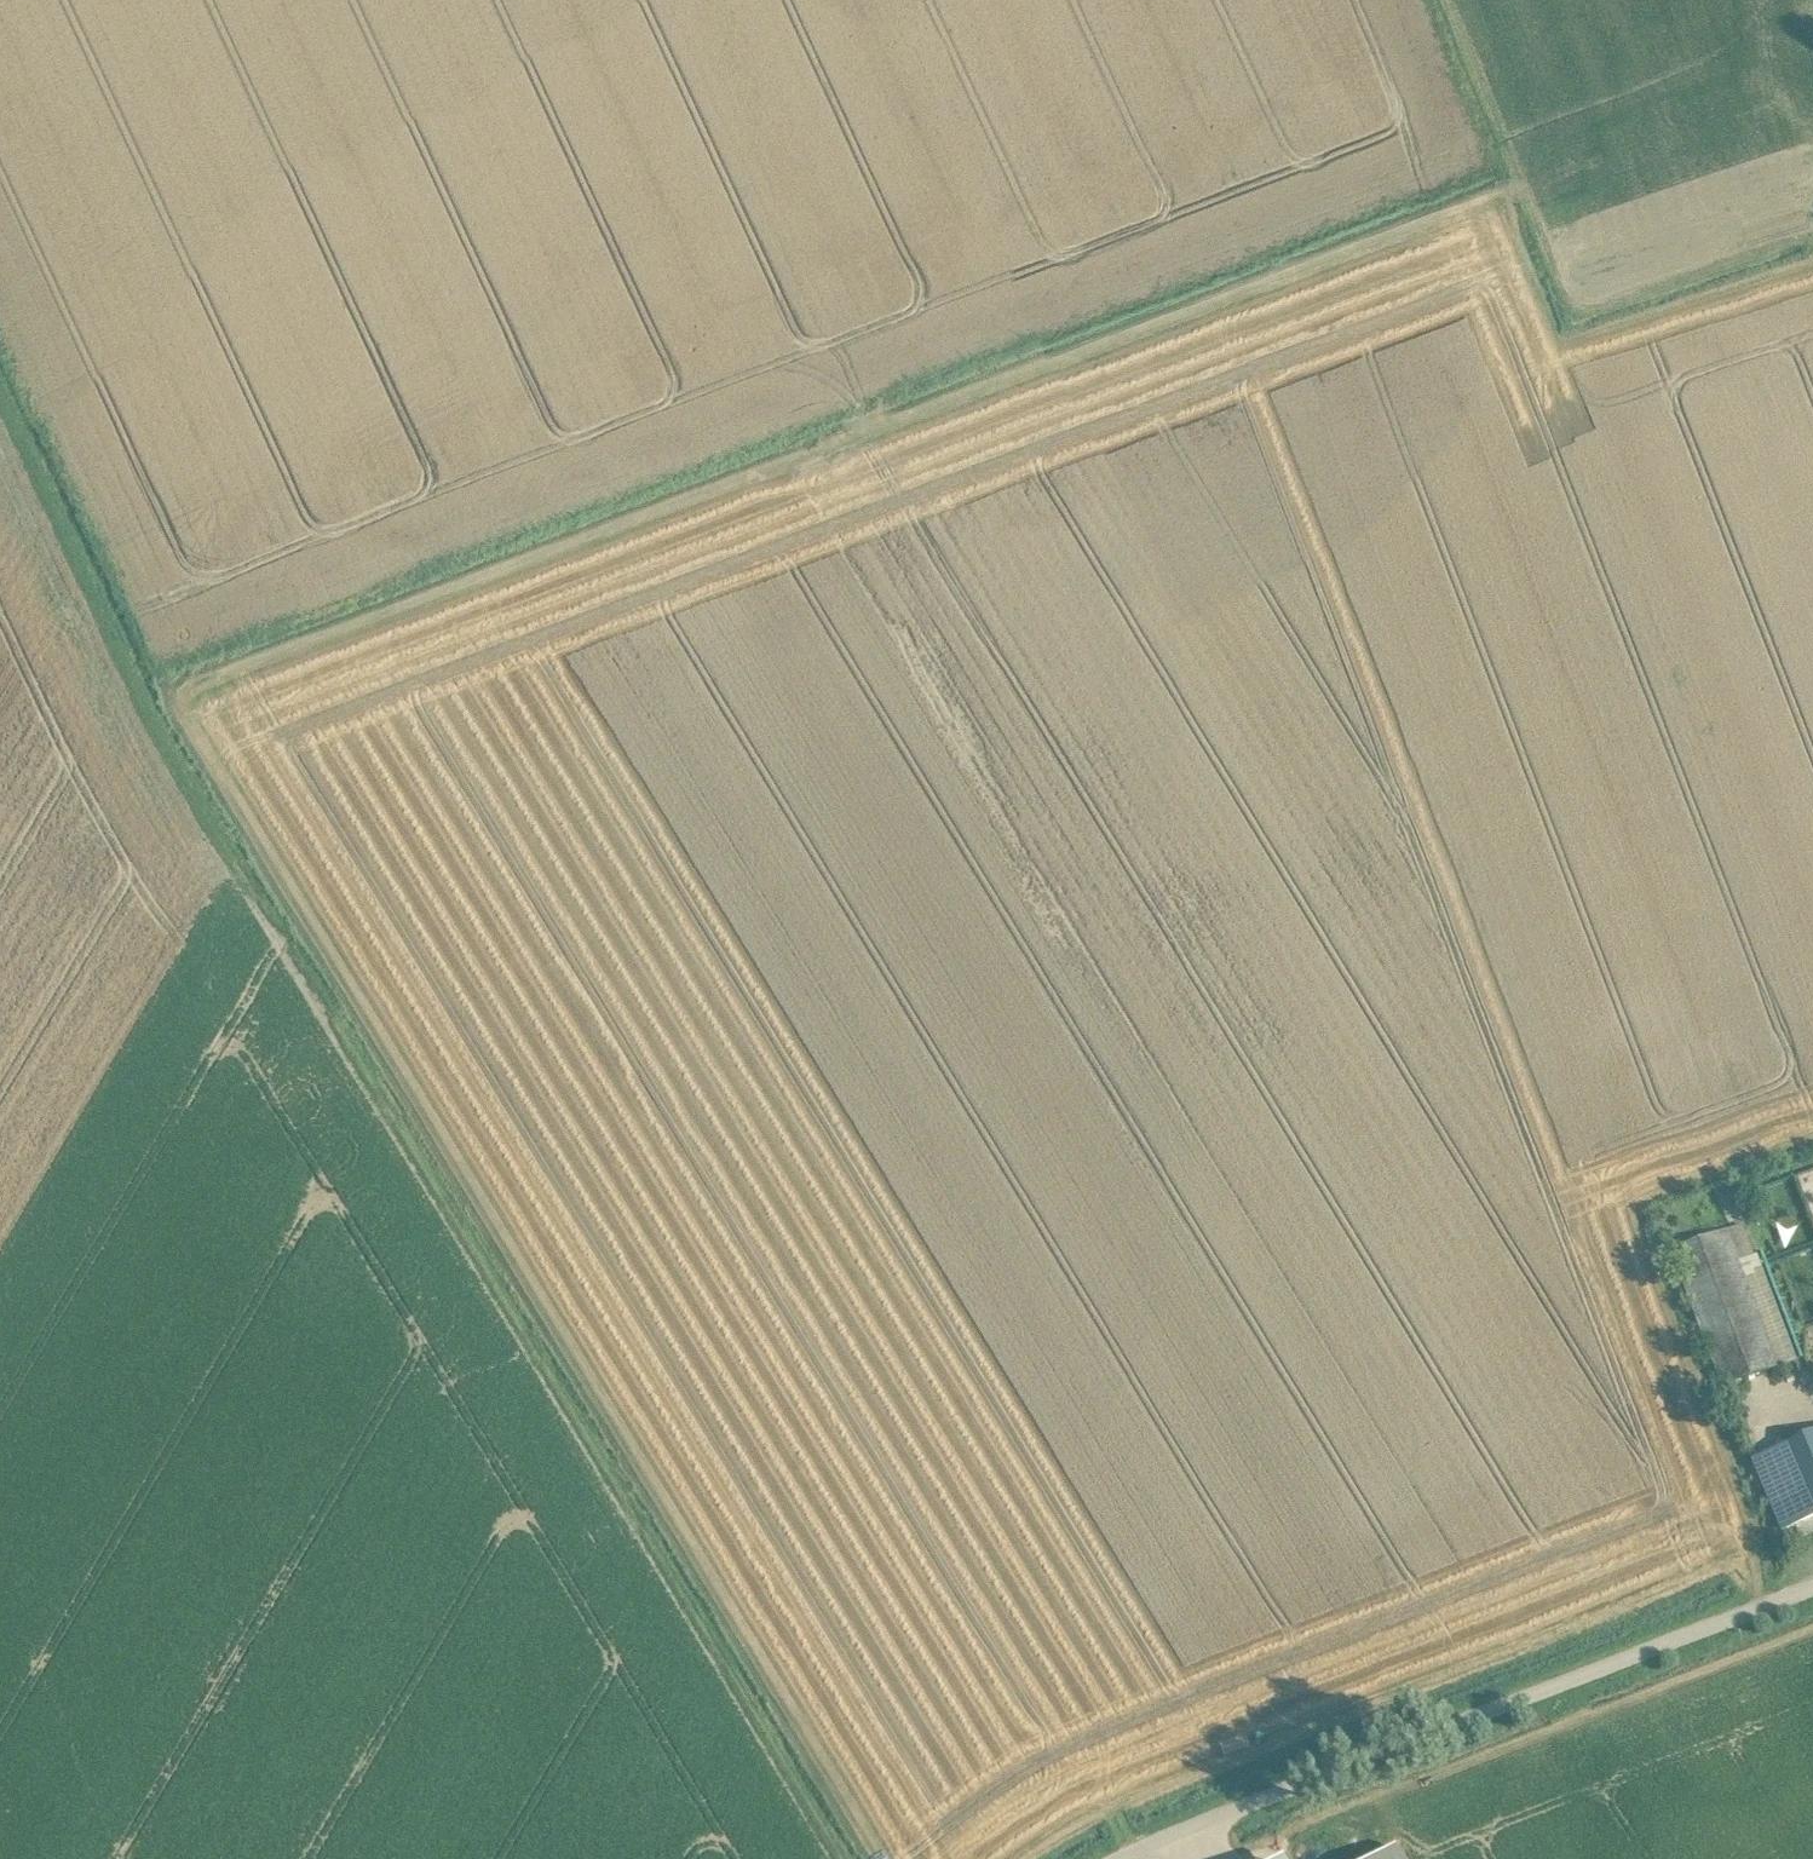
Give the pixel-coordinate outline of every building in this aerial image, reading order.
[(1744,1226),(1726,1233),(1671,1255),(1723,1390),(1779,1368),(1739,1265),(1757,1259),(1744,1226)] [(1753,1462),(1782,1533),(1812,1521),(1812,1437),(1753,1462)] [(1381,1858),(1403,1858),(1397,1849),(1381,1858)]
